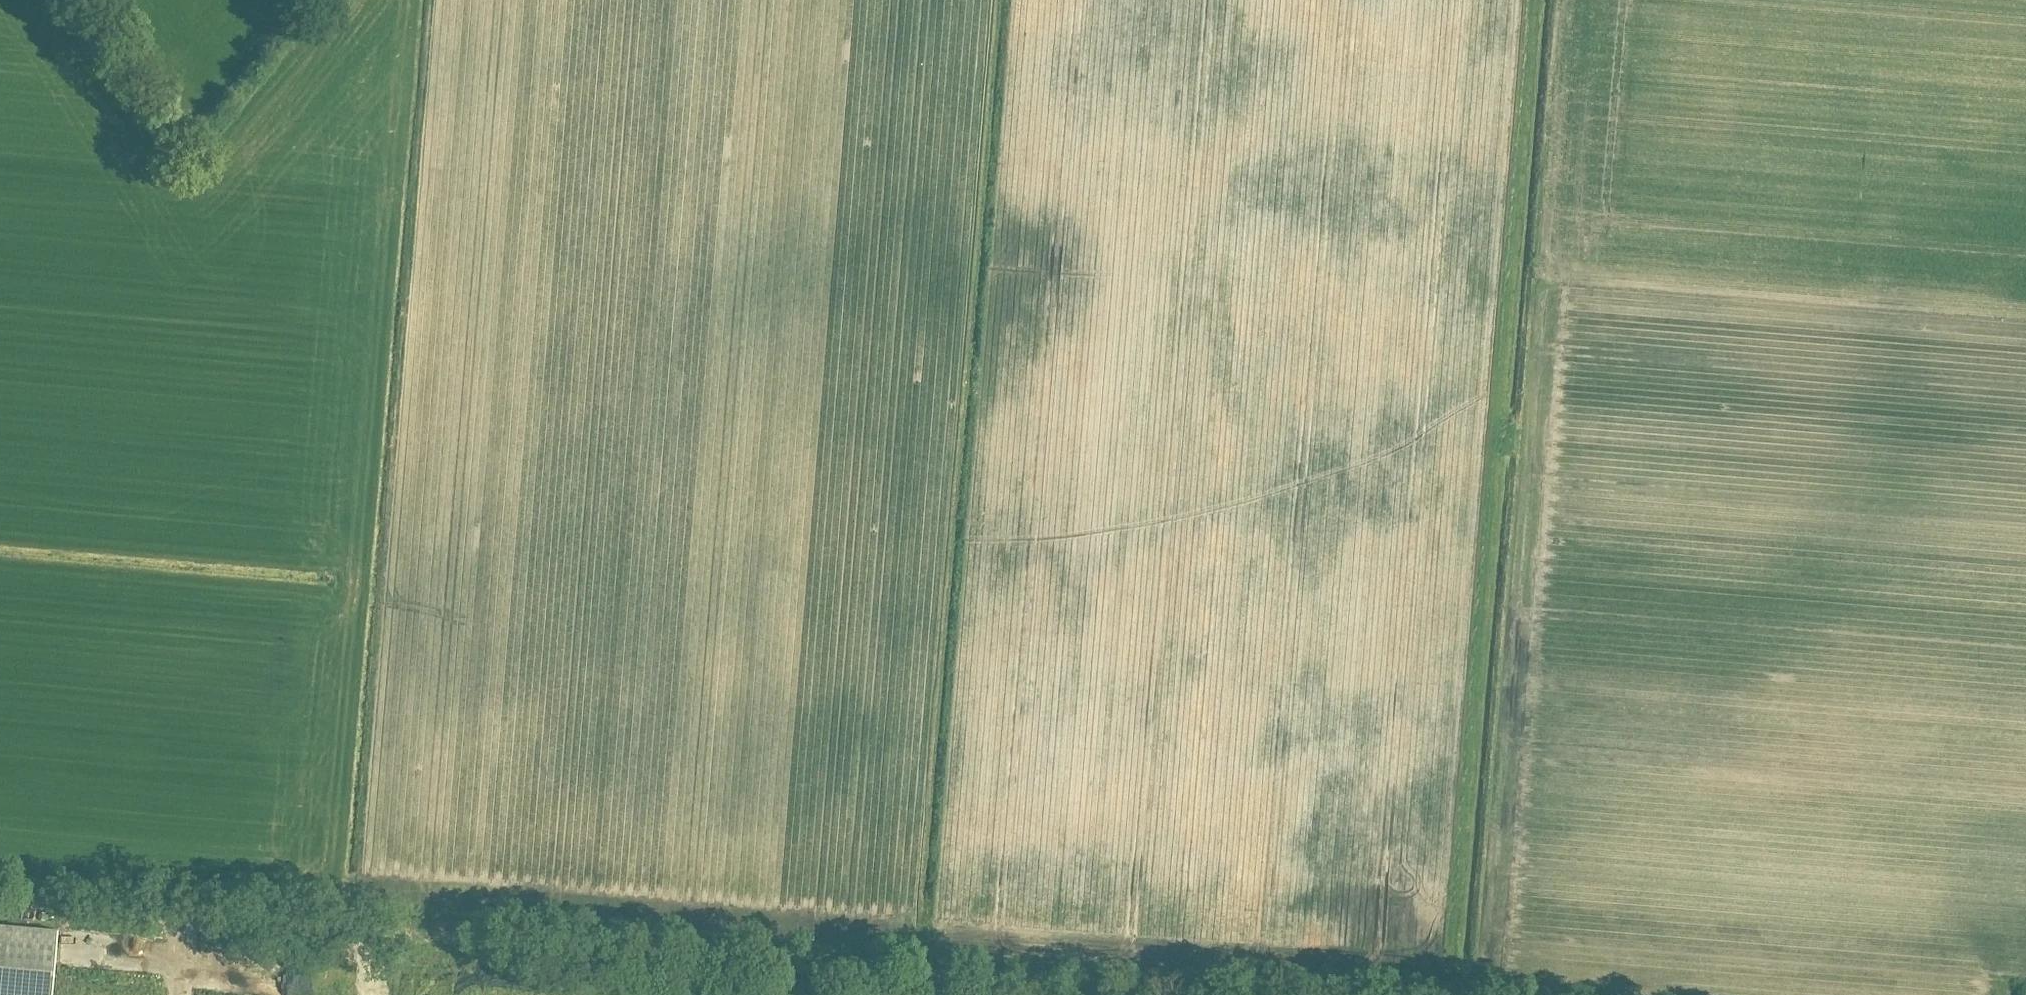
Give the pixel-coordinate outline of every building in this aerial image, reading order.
[(58,931),(0,926),(0,994),(52,994),(58,931)]
